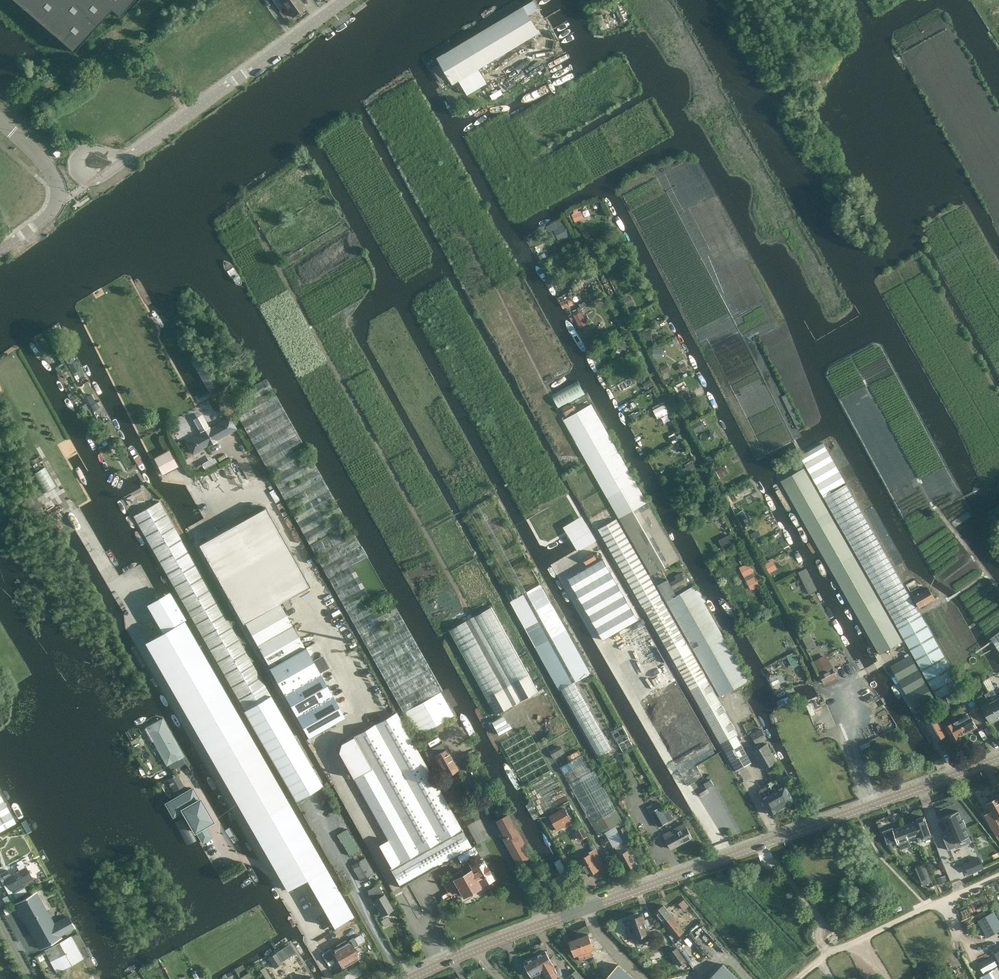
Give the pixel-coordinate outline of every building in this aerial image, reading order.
[(119,16),(134,0),(14,0),(74,52),(111,9),(119,16)] [(280,10),(285,6),(292,17),(294,16),(295,16),(298,14),(298,12),(305,7),(300,0),(273,0),(280,10)] [(442,63),(433,68),(442,82),(450,77),(454,84),(459,81),(467,95),(487,84),(479,69),(534,36),(540,32),(538,29),(529,15),(539,9),(533,0),(524,6),(438,57),(442,63)] [(615,8),(621,22),(629,19),(621,0),(612,0),(615,8)] [(606,16),(597,19),(602,32),(611,29),(606,16)] [(54,151),(58,156),(63,151),(59,147),(54,151)] [(577,209),(573,210),(574,214),(572,215),(576,224),(585,219),(581,211),(578,212),(577,209)] [(570,237),(565,225),(554,230),(559,242),(570,237)] [(266,378),(229,399),(347,611),(403,712),(405,711),(440,692),(443,690),(386,590),(367,557),(367,556),(266,378)] [(580,380),(552,392),(558,405),(586,393),(580,380)] [(566,417),(576,411),(571,403),(562,408),(566,417)] [(664,403),(654,408),(659,417),(669,411),(664,403)] [(652,575),(662,569),(669,565),(679,559),(591,404),(563,420),(607,497),(652,575)] [(228,418),(183,443),(190,456),(236,431),(228,418)] [(701,418),(693,423),(697,430),(705,426),(701,418)] [(823,443),(803,454),(800,456),(822,495),(823,495),(824,497),(831,493),(830,491),(845,482),(823,443)] [(169,451),(154,459),(162,473),(176,465),(169,451)] [(836,577),(874,645),(897,631),(804,467),(781,481),(836,577)] [(831,493),(824,497),(823,497),(938,699),(961,686),(846,484),(831,493)] [(492,496),(461,512),(559,690),(561,689),(599,756),(613,748),(575,681),(590,672),(492,496)] [(134,516),(245,710),(270,695),(159,501),(134,516)] [(266,507),(199,544),(243,623),(310,586),(266,507)] [(924,509),(905,519),(915,539),(920,536),(914,524),(920,522),(921,523),(928,519),(924,509)] [(661,640),(736,772),(752,763),(736,735),(738,734),(687,644),(616,519),(598,529),(661,640)] [(720,537),(724,547),(736,542),(732,532),(720,537)] [(773,558),(766,562),(770,571),(778,567),(773,558)] [(696,764),(716,753),(653,645),(603,559),(569,579),(687,784),(703,775),(696,764)] [(750,561),(740,565),(750,589),(760,585),(750,561)] [(657,585),(667,601),(720,697),(748,681),(694,585),(677,595),(668,579),(657,585)] [(929,586),(913,595),(920,606),(936,597),(929,586)] [(245,624),(270,667),(305,647),(280,604),(245,624)] [(496,715),(538,692),(492,607),(449,630),(496,715)] [(326,868),(184,620),(145,642),(288,890),(306,879),(326,868)] [(998,650),(998,631),(990,638),(992,641),(996,646),(998,650)] [(518,633),(511,636),(521,657),(527,654),(518,633)] [(810,634),(802,638),(808,649),(816,645),(810,634)] [(306,647),(269,668),(309,738),(345,717),(306,647)] [(837,677),(826,655),(813,662),(825,684),(837,677)] [(914,708),(934,697),(910,655),(891,666),(914,708)] [(527,664),(538,688),(546,684),(535,660),(527,664)] [(973,683),(966,687),(970,693),(976,690),(973,683)] [(443,690),(440,692),(446,701),(449,707),(452,706),(456,703),(447,688),(443,690)] [(965,688),(959,692),(962,698),(969,694),(965,688)] [(989,692),(998,709),(998,697),(998,698),(993,690),(989,692)] [(418,735),(433,726),(453,715),(449,707),(446,701),(440,692),(405,711),(418,735)] [(989,692),(986,694),(990,702),(982,707),(991,722),(992,721),(994,721),(997,720),(997,718),(998,717),(998,709),(989,692)] [(296,801),(323,786),(270,695),(245,710),(244,711),(296,801)] [(945,698),(940,701),(947,714),(953,710),(945,698)] [(964,717),(958,720),(965,733),(977,726),(969,714),(965,706),(960,709),(964,717)] [(400,887),(472,847),(396,712),(354,736),(372,767),(353,778),(388,839),(378,844),(391,867),(390,868),(400,887)] [(506,713),(493,720),(500,733),(513,726),(506,713)] [(965,733),(958,720),(946,726),(945,724),(942,726),(936,715),(925,721),(936,740),(946,735),(946,734),(949,733),(953,740),(960,735),(965,733)] [(162,720),(147,728),(167,763),(182,755),(162,720)] [(757,744),(767,738),(761,728),(751,734),(757,744)] [(623,752),(633,746),(627,736),(617,741),(623,752)] [(763,769),(777,761),(767,743),(752,751),(763,769)] [(554,759),(565,752),(560,745),(550,751),(554,759)] [(447,748),(446,749),(433,756),(439,766),(445,777),(459,769),(447,748)] [(570,784),(591,772),(582,755),(560,767),(570,784)] [(598,836),(605,832),(615,826),(625,843),(633,839),(625,826),(616,809),(594,770),(591,772),(570,784),(591,823),(598,836)] [(177,793),(187,788),(179,773),(169,778),(177,793)] [(792,802),(794,801),(785,786),(776,791),(774,788),(776,787),(773,780),(768,783),(782,808),(787,805),(789,805),(792,804),(792,802)] [(777,810),(782,808),(768,783),(766,784),(767,786),(760,790),(760,791),(760,792),(763,798),(762,799),(770,814),(772,813),(774,814),(777,812),(777,810)] [(204,825),(212,821),(200,799),(199,800),(192,788),(166,803),(173,816),(183,810),(195,831),(196,830),(203,842),(211,837),(204,825)] [(16,823),(0,794),(0,831),(16,823)] [(984,815),(995,835),(998,833),(998,824),(996,818),(998,816),(998,797),(986,804),(990,812),(984,815)] [(540,802),(537,804),(541,812),(545,810),(540,802)] [(661,806),(651,811),(650,812),(658,827),(669,821),(661,806)] [(558,830),(572,821),(564,807),(549,816),(558,830)] [(958,810),(943,817),(949,833),(943,836),(948,850),(957,846),(955,842),(969,836),(965,827),(966,827),(963,819),(962,820),(958,810)] [(528,854),(525,848),(526,847),(515,826),(512,823),(509,815),(498,820),(498,822),(499,824),(499,825),(499,827),(499,828),(500,829),(500,830),(503,829),(506,835),(504,837),(505,839),(506,840),(507,842),(509,845),(510,846),(512,847),(513,849),(514,850),(517,852),(520,854),(522,856),(524,856),(528,854)] [(468,822),(477,842),(490,836),(481,816),(468,822)] [(916,821),(904,825),(909,839),(917,836),(919,842),(924,840),(923,837),(931,834),(925,816),(915,820),(916,821)] [(684,822),(663,833),(672,848),(692,838),(684,822)] [(911,846),(909,840),(909,839),(904,825),(893,829),(892,827),(882,831),(887,844),(896,840),(897,840),(901,849),(911,846)] [(348,827),(338,833),(350,854),(354,852),(359,859),(365,855),(348,827)] [(583,827),(574,832),(579,841),(588,836),(583,827)] [(589,875),(605,866),(593,843),(590,845),(593,850),(590,851),(591,853),(580,858),(589,875)] [(626,870),(636,864),(627,847),(618,852),(619,855),(618,855),(626,870)] [(638,858),(645,855),(642,849),(641,849),(640,847),(634,850),(635,853),(638,858)] [(374,873),(365,857),(351,865),(361,881),(374,873)] [(452,875),(463,895),(479,886),(475,880),(478,878),(479,879),(490,873),(482,858),(470,864),(475,873),(473,874),(471,871),(465,875),(462,869),(452,875)] [(963,865),(968,876),(983,869),(978,858),(963,865)] [(919,868),(927,885),(933,881),(925,865),(919,868)] [(11,890),(32,879),(31,878),(32,876),(30,875),(29,874),(28,872),(28,870),(27,869),(26,868),(25,867),(10,875),(8,870),(2,873),(11,890)] [(334,927),(353,916),(326,868),(306,879),(315,894),(312,896),(317,905),(320,903),(334,927)] [(937,879),(939,885),(947,882),(945,876),(937,879)] [(393,909),(384,894),(383,894),(378,885),(368,890),(374,900),(373,901),(381,916),(384,914),(386,915),(390,912),(390,910),(393,909)] [(60,935),(74,927),(68,916),(54,924),(47,911),(43,913),(33,894),(18,902),(15,904),(32,933),(33,933),(35,938),(34,938),(35,939),(36,938),(38,943),(37,943),(40,948),(61,937),(60,935)] [(683,900),(679,904),(684,910),(689,906),(683,900)] [(654,913),(662,923),(663,923),(675,939),(684,932),(672,916),(664,905),(654,913)] [(998,931),(998,921),(993,911),(978,919),(977,920),(987,937),(998,931)] [(635,939),(649,934),(642,914),(630,919),(632,926),(628,927),(631,935),(634,935),(635,939)] [(347,942),(346,940),(340,944),(351,962),(359,957),(353,946),(364,941),(360,934),(354,938),(353,937),(349,939),(349,940),(347,942)] [(570,941),(575,956),(578,955),(580,961),(593,956),(591,951),(594,949),(588,934),(570,941)] [(83,959),(71,936),(44,950),(57,973),(83,959)] [(336,946),(337,948),(333,950),(332,948),(322,953),(327,962),(336,957),(342,967),(351,962),(340,944),(336,946)] [(679,966),(686,961),(677,947),(670,953),(679,966)] [(283,963),(282,961),(288,957),(283,948),(276,953),(268,958),(276,970),(284,965),(283,962),(283,963)] [(535,957),(543,971),(547,978),(552,978),(559,975),(545,951),(535,957)] [(992,955),(979,963),(984,972),(997,965),(992,955)] [(543,971),(535,957),(525,962),(534,978),(537,978),(540,978),(541,978),(547,978),(543,971)] [(618,964),(605,978),(635,978),(618,964)] [(723,964),(709,978),(739,978),(723,964)] [(998,967),(980,977),(981,978),(998,978),(998,968),(998,967)] [(576,970),(569,976),(571,978),(584,978),(576,970)]
